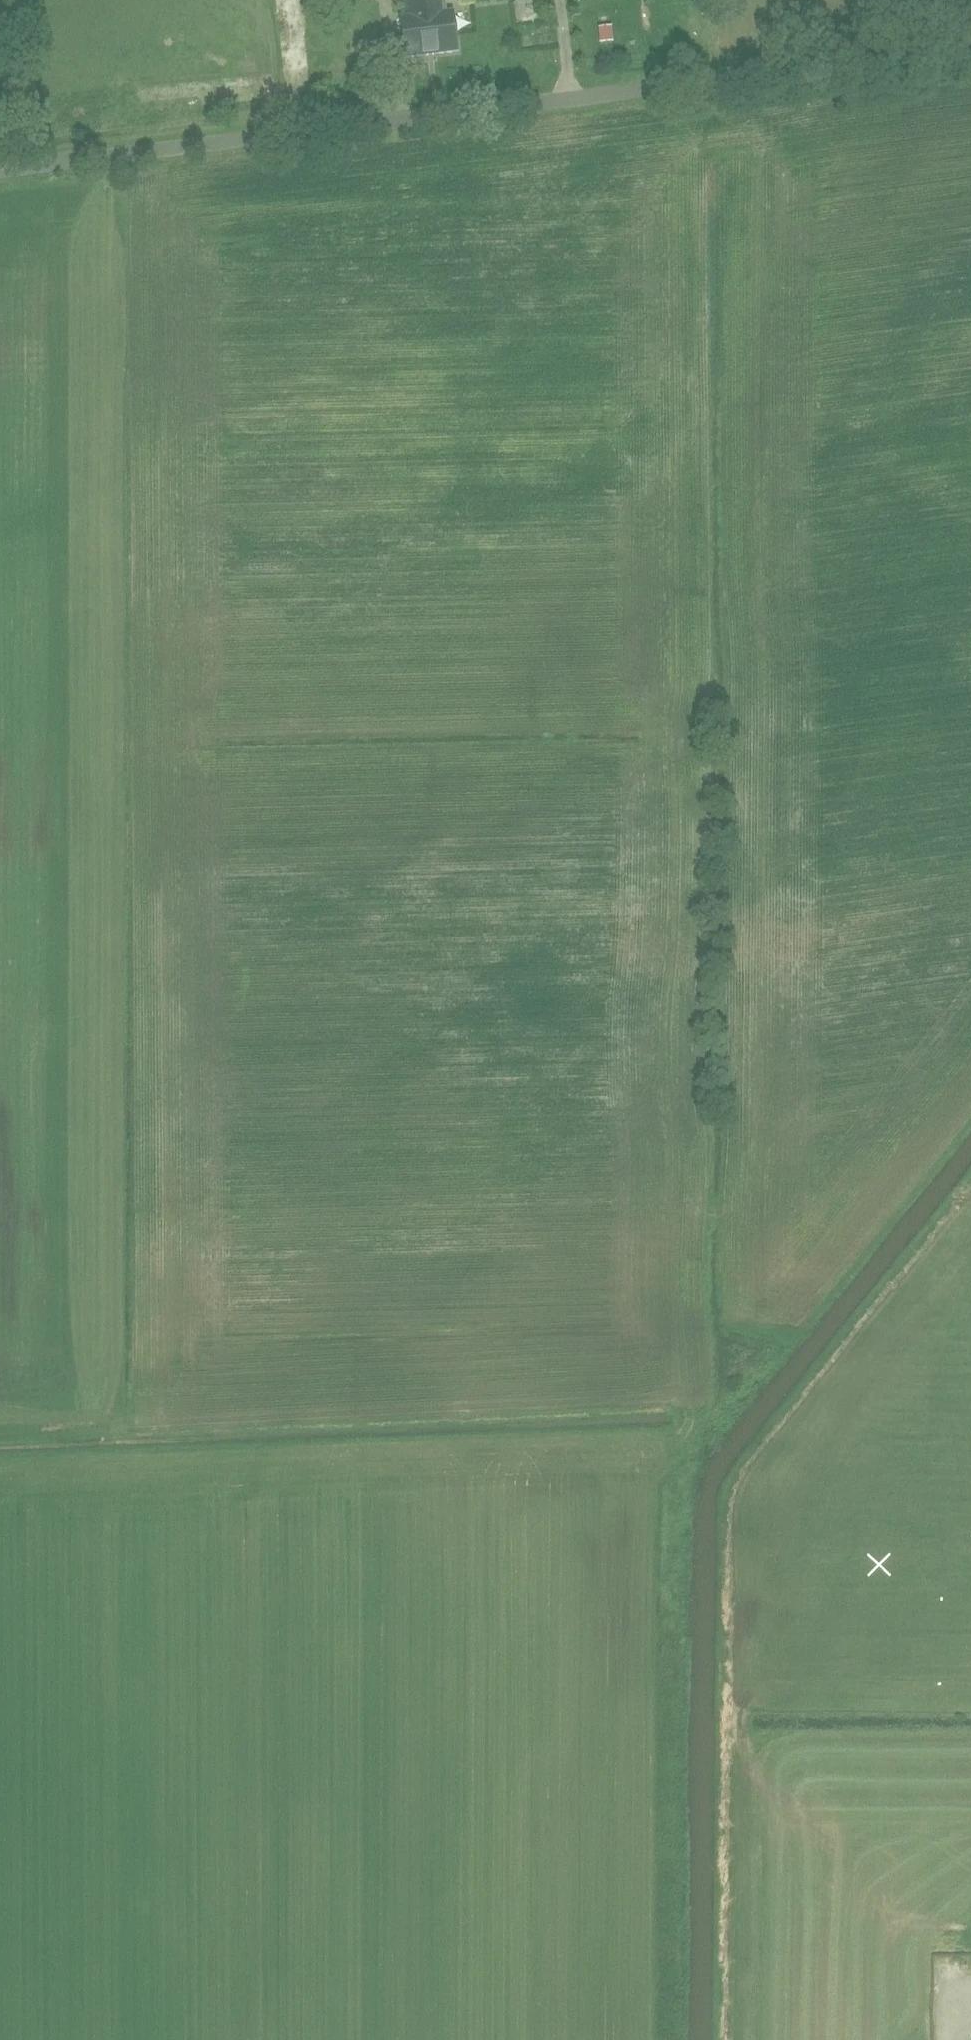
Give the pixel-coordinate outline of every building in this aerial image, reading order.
[(407,17),(400,18),(405,58),(457,52),(452,12),(446,13),(444,0),(404,0),(407,17)] [(615,26),(601,27),(603,42),(617,40),(615,26)]
